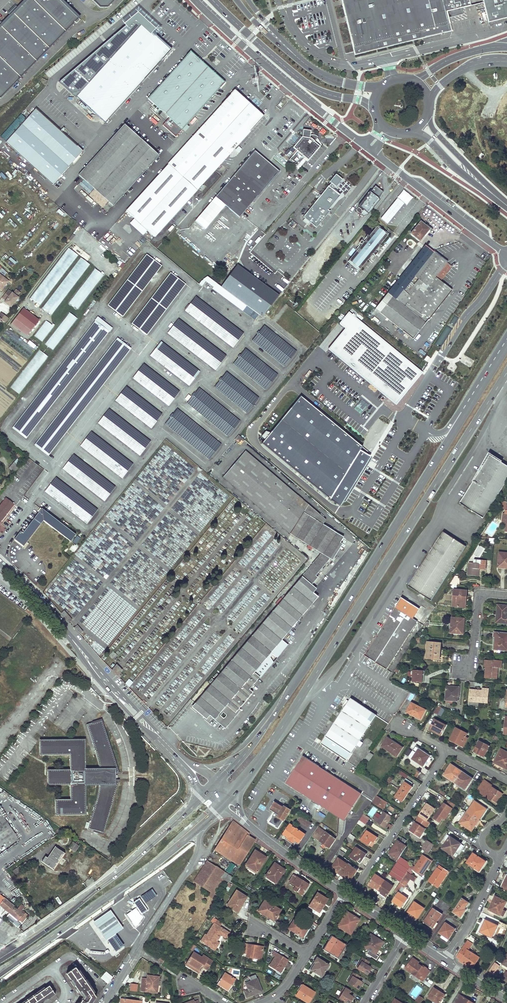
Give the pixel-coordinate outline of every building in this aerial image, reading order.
[(34,0),(27,0),(15,12),(51,46),(66,31),(34,0)] [(66,31),(75,22),(77,23),(80,19),(60,0),(34,0),(66,31)] [(354,54),(450,31),(446,12),(453,10),(458,9),(483,2),(488,22),(506,18),(506,0),(341,0),(354,54)] [(15,12),(0,27),(0,28),(36,61),(51,46),(15,12)] [(137,88),(179,44),(146,14),(60,83),(105,123),(137,88)] [(0,28),(0,57),(20,77),(36,61),(0,28)] [(225,83),(191,52),(148,98),(163,112),(161,114),(166,119),(168,117),(170,118),(163,126),(175,137),(194,116),(225,83)] [(0,97),(20,77),(0,57),(0,97)] [(260,115),(234,91),(204,125),(168,164),(169,165),(127,211),(141,224),(139,227),(143,231),(146,228),(155,236),(225,159),(234,150),(231,148),(260,115)] [(73,142),(36,109),(7,142),(53,184),(84,150),(74,141),(73,142)] [(159,155),(125,124),(79,175),(113,206),(159,155)] [(302,136),(293,147),(296,149),(295,150),(297,151),(294,154),(293,153),(291,152),(287,156),(290,158),(288,159),(298,167),(317,144),(314,141),(317,137),(318,136),(317,134),(315,132),(312,133),(310,132),(311,129),(303,128),(302,136)] [(288,142),(292,146),(297,140),(293,137),(288,142)] [(317,144),(298,167),(300,169),(306,161),(308,161),(322,145),(317,137),(314,141),(317,144)] [(279,172),(255,152),(216,197),(240,218),(279,172)] [(328,210),(340,195),(328,185),(314,203),(303,217),(305,218),(303,221),(308,225),(310,222),(313,225),(317,228),(330,211),(328,210)] [(381,191),(376,186),(372,191),(371,191),(369,193),(370,193),(368,196),(368,195),(358,207),(366,213),(372,207),(373,208),(380,200),(376,196),(377,195),(377,196),(381,191)] [(425,226),(420,222),(410,234),(420,241),(429,230),(424,227),(425,226)] [(386,235),(377,228),(351,260),(360,267),(386,235)] [(91,236),(85,230),(82,235),(87,240),(91,236)] [(425,245),(375,309),(379,312),(375,317),(383,323),(387,318),(413,339),(451,290),(440,281),(451,267),(448,265),(446,268),(444,266),(447,263),(425,245)] [(67,247),(31,298),(41,305),(77,254),(67,247)] [(122,316),(162,266),(147,254),(107,305),(122,316)] [(53,315),(88,262),(78,256),(44,309),(53,315)] [(248,273),(237,265),(221,287),(235,297),(262,317),(279,296),(248,273)] [(94,267),(68,303),(77,310),(103,274),(94,267)] [(251,269),(248,273),(279,296),(282,292),(268,281),(251,269)] [(146,335),(186,284),(170,273),(131,323),(146,335)] [(0,274),(0,289),(1,290),(8,281),(0,274)] [(221,287),(207,277),(203,280),(206,281),(214,287),(232,300),(235,297),(221,287)] [(232,300),(214,287),(213,288),(231,301),(232,300)] [(18,297),(8,290),(6,292),(2,297),(6,301),(5,302),(11,307),(18,297)] [(243,334),(195,297),(184,311),(232,348),(243,334)] [(39,320),(24,309),(16,319),(31,331),(39,320)] [(455,310),(431,347),(438,351),(461,314),(455,310)] [(53,350),(76,317),(68,311),(45,344),(53,350)] [(8,318),(1,313),(0,314),(0,321),(1,320),(5,323),(8,318)] [(422,373),(355,319),(329,350),(396,404),(422,373)] [(34,335),(42,341),(54,326),(46,320),(34,335)] [(225,356),(178,320),(167,334),(214,371),(225,356)] [(108,331),(95,321),(12,428),(25,438),(108,331)] [(285,366),(297,351),(265,326),(253,341),(285,366)] [(130,348),(117,338),(34,445),(47,455),(130,348)] [(29,340),(27,343),(35,348),(37,345),(29,340)] [(199,372),(160,342),(149,357),(188,386),(199,372)] [(277,375),(245,349),(233,365),(265,390),(277,375)] [(11,388),(18,394),(37,369),(47,355),(40,350),(33,360),(36,362),(34,365),(31,368),(33,369),(28,374),(23,371),(11,388)] [(178,392),(143,365),(132,379),(167,406),(178,392)] [(258,398),(226,373),(214,388),(246,413),(258,398)] [(161,414),(125,387),(115,402),(150,428),(161,414)] [(240,421),(199,389),(186,405),(227,437),(240,421)] [(323,493),(328,498),(338,505),(349,488),(387,425),(379,419),(362,447),(346,433),(317,410),(300,396),(262,443),(265,445),(276,455),(289,466),(302,476),(315,487),(323,493)] [(222,445),(178,409),(165,424),(210,460),(222,445)] [(149,442),(108,410),(97,424),(138,456),(149,442)] [(132,465),(91,433),(80,447),(121,479),(132,465)] [(325,520),(245,451),(223,477),(290,535),(290,534),(321,553),(311,565),(306,571),(301,577),(302,577),(250,639),(195,703),(214,719),(221,710),(226,715),(231,709),(235,712),(251,694),(247,691),(259,677),(260,677),(288,645),(282,638),(317,596),(308,588),(316,577),(314,576),(329,558),(330,559),(343,537),(323,525),(325,520)] [(460,503),(483,518),(506,480),(506,466),(490,455),(475,480),(469,488),(460,503)] [(114,488),(73,456),(62,470),(103,502),(114,488)] [(22,463),(17,459),(9,468),(14,472),(22,463)] [(97,510),(56,478),(45,492),(86,524),(97,510)] [(0,505),(0,520),(0,519),(2,520),(13,504),(6,498),(0,505)] [(75,534),(41,509),(23,533),(20,531),(14,539),(23,546),(43,520),(70,541),(75,534)] [(444,533),(410,586),(431,600),(465,546),(444,533)] [(498,567),(506,568),(506,553),(499,553),(498,567)] [(469,564),(468,575),(478,576),(479,569),(485,569),(486,561),(474,559),(473,565),(469,564)] [(311,565),(308,562),(302,568),(306,571),(311,565)] [(456,574),(450,584),(459,585),(460,574),(456,574)] [(454,590),(452,606),(464,607),(465,597),(466,597),(467,591),(454,590)] [(374,642),(366,655),(373,660),(375,661),(376,662),(387,669),(417,621),(414,619),(420,609),(403,598),(376,639),(375,641),(374,642)] [(498,623),(506,624),(506,606),(498,605),(497,614),(499,614),(498,623)] [(452,618),(451,633),(463,634),(465,619),(452,618)] [(77,625),(73,628),(79,634),(82,631),(77,625)] [(494,649),(495,650),(494,652),(500,653),(500,650),(504,651),(504,648),(506,649),(506,633),(494,632),(494,637),(495,638),(494,649)] [(429,648),(428,658),(440,659),(441,643),(428,642),(427,648),(429,648)] [(486,667),(485,678),(496,679),(498,667),(501,668),(502,662),(485,660),(485,666),(486,667)] [(116,665),(111,670),(114,673),(117,676),(122,670),(116,665)] [(413,670),(412,681),(422,682),(423,671),(413,670)] [(132,682),(129,679),(124,684),(128,687),(132,682)] [(447,686),(445,700),(458,701),(459,687),(447,686)] [(470,692),(469,701),(487,703),(488,689),(482,689),(482,691),(482,693),(470,692)] [(376,716),(351,699),(349,702),(346,700),(344,704),(347,705),(321,744),(346,760),(357,745),(360,747),(362,742),(360,741),(376,716)] [(411,703),(407,712),(415,716),(416,714),(422,717),(425,710),(411,703)] [(221,710),(214,719),(223,727),(235,712),(231,709),(226,715),(221,710)] [(434,719),(429,729),(441,735),(446,725),(434,719)] [(86,816),(85,786),(85,780),(103,781),(102,786),(88,830),(103,835),(119,779),(116,779),(116,775),(119,775),(101,720),(87,725),(103,770),(103,776),(85,776),(85,770),(85,741),(41,740),(41,755),(70,755),(70,770),(48,771),(48,777),(48,781),(48,785),(71,786),(71,801),(56,800),(56,815),(86,816)] [(456,728),(450,740),(464,747),(468,738),(465,736),(467,733),(456,728)] [(388,738),(382,746),(397,756),(402,747),(388,738)] [(479,741),(473,752),(478,754),(478,753),(485,756),(490,746),(479,741)] [(416,745),(409,756),(423,766),(430,756),(419,748),(420,747),(416,745)] [(495,761),(504,765),(503,767),(506,769),(506,753),(500,749),(495,761)] [(369,752),(365,758),(369,761),(373,754),(369,752)] [(303,756),(293,772),(298,775),(308,759),(303,756)] [(293,772),(286,783),(344,820),(362,793),(308,759),(298,775),(293,772)] [(451,764),(443,775),(454,782),(461,772),(457,770),(458,769),(451,764)] [(45,777),(45,765),(23,765),(23,776),(14,776),(13,788),(30,788),(30,799),(48,799),(48,787),(45,787),(45,781),(48,781),(48,777),(45,777)] [(461,772),(454,782),(465,790),(472,779),(465,774),(465,775),(461,772)] [(404,783),(395,796),(400,800),(401,798),(404,799),(411,789),(409,787),(410,785),(411,785),(412,783),(406,778),(403,782),(404,783)] [(484,780),(478,789),(481,791),(481,793),(491,800),(492,799),(497,802),(502,794),(491,786),(491,785),(484,780)] [(376,795),(372,801),(383,808),(387,802),(376,795)] [(445,806),(443,805),(441,809),(440,809),(435,818),(441,822),(444,818),(446,819),(456,804),(449,800),(447,804),(445,806)] [(475,800),(467,812),(478,819),(482,814),(483,815),(487,809),(475,800)] [(274,802),(270,809),(274,811),(271,817),(272,817),(268,822),(275,826),(274,827),(278,829),(290,810),(284,806),(283,807),(274,802)] [(427,804),(415,822),(426,829),(430,822),(427,820),(434,809),(427,804)] [(375,816),(373,819),(383,826),(387,822),(388,822),(391,817),(384,812),(379,818),(375,816)] [(467,812),(460,823),(472,831),(476,825),(475,824),(478,819),(467,812)] [(17,839),(1,815),(0,816),(0,851),(17,839)] [(300,816),(298,820),(313,830),(316,826),(300,816)] [(362,816),(357,823),(364,827),(368,820),(362,816)] [(248,836),(249,834),(232,821),(214,849),(240,865),(239,865),(255,840),(248,836)] [(415,822),(410,830),(420,837),(426,829),(415,822)] [(290,824),(282,836),(294,845),(295,843),(297,845),(305,834),(290,824)] [(319,827),(313,836),(329,848),(335,839),(319,827)] [(367,830),(360,840),(369,845),(372,841),(374,843),(377,837),(367,830)] [(445,844),(442,848),(453,855),(456,852),(459,853),(464,846),(447,835),(442,842),(445,844)] [(94,848),(96,845),(87,838),(84,841),(94,848)] [(428,840),(421,849),(428,853),(434,844),(428,840)] [(399,841),(390,854),(398,860),(407,847),(399,841)] [(73,842),(69,848),(74,852),(78,846),(73,842)] [(45,856),(41,861),(52,868),(63,852),(55,847),(47,857),(45,856)] [(342,847),(338,853),(343,856),(347,850),(342,847)] [(356,847),(350,856),(358,862),(361,857),(363,859),(366,854),(356,847)] [(259,868),(258,867),(264,857),(254,851),(245,865),(256,872),(259,868)] [(63,852),(52,868),(54,869),(65,853),(63,852)] [(473,853),(467,863),(478,870),(481,865),(483,866),(486,861),(473,853)] [(423,855),(413,869),(421,875),(426,867),(427,868),(432,861),(423,855)] [(400,857),(389,874),(400,882),(407,871),(408,869),(412,865),(400,857)] [(338,858),(332,867),(335,869),(334,872),(337,873),(337,872),(341,875),(348,864),(338,858)] [(232,877),(207,861),(194,882),(210,892),(208,896),(211,898),(214,894),(211,893),(214,888),(217,889),(219,886),(223,879),(229,883),(232,877)] [(225,870),(230,873),(235,865),(230,862),(225,870)] [(284,870),(274,863),(265,876),(275,883),(284,870)] [(348,864),(341,875),(344,877),(343,878),(346,880),(348,878),(351,879),(357,870),(348,864)] [(19,866),(12,871),(15,874),(22,869),(19,866)] [(437,867),(429,879),(435,883),(434,885),(437,887),(448,871),(441,866),(439,869),(437,867)] [(407,871),(400,882),(406,885),(412,875),(411,874),(407,871)] [(375,874),(369,885),(377,891),(384,880),(375,874)] [(307,885),(293,875),(288,882),(295,886),(293,890),(301,895),(307,885)] [(384,880),(377,891),(386,897),(393,886),(384,880)] [(219,886),(217,889),(214,888),(211,893),(214,894),(211,898),(214,900),(222,888),(219,886)] [(238,906),(240,907),(246,897),(236,891),(226,906),(235,911),(238,906)] [(398,892),(392,901),(402,907),(408,899),(398,892)] [(326,900),(317,894),(309,906),(318,912),(326,900)] [(18,920),(23,914),(0,895),(0,905),(18,920)] [(494,902),(490,910),(500,915),(503,909),(506,902),(495,896),(493,901),(494,902)] [(146,911),(139,899),(133,903),(136,907),(126,915),(130,920),(134,926),(138,924),(143,916),(141,914),(146,911)] [(462,899),(453,912),(461,918),(466,910),(465,909),(469,903),(462,899)] [(265,916),(266,913),(274,919),(280,910),(264,900),(257,911),(265,916)] [(414,902),(408,911),(413,915),(417,918),(424,908),(414,902)] [(433,908),(423,922),(430,927),(435,921),(437,922),(442,914),(433,908)] [(358,920),(353,917),(352,920),(344,915),(337,926),(349,934),(358,920)] [(302,937),(308,927),(294,919),(288,929),(302,937)] [(485,919),(480,930),(488,934),(486,938),(492,941),(494,937),(492,936),(497,927),(492,925),(493,923),(485,919)] [(497,925),(498,925),(506,929),(506,928),(506,924),(499,920),(497,925)] [(446,923),(439,932),(445,936),(449,939),(455,929),(446,923)] [(228,933),(214,924),(206,935),(205,935),(201,941),(214,950),(218,943),(216,942),(221,935),(225,938),(228,933)] [(128,940),(123,934),(111,943),(115,949),(117,952),(122,948),(128,940)] [(331,942),(330,941),(332,937),(331,936),(322,949),(324,950),(326,946),(328,947),(330,943),(331,942)] [(365,954),(376,960),(378,956),(375,954),(374,954),(377,949),(378,949),(382,942),(376,938),(375,940),(368,936),(362,947),(367,950),(365,954)] [(345,945),(332,937),(330,941),(331,942),(330,943),(334,945),(331,949),(328,947),(326,946),(324,950),(337,958),(345,945)] [(115,949),(111,943),(94,954),(98,961),(115,949)] [(263,947),(248,944),(247,951),(246,957),(261,959),(263,947)] [(464,945),(456,957),(460,959),(459,961),(472,969),(479,958),(468,950),(467,949),(468,947),(464,945)] [(287,960),(273,951),(271,955),(275,957),(269,966),(279,973),(283,966),(286,962),(287,960)] [(202,967),(207,969),(212,961),(207,958),(206,960),(201,958),(193,952),(186,964),(191,967),(192,965),(200,970),(202,967)] [(369,961),(362,957),(360,961),(361,962),(357,968),(367,974),(369,971),(368,971),(370,967),(367,965),(369,961)] [(328,965),(316,958),(313,963),(314,963),(310,970),(321,977),(328,965)] [(430,971),(423,966),(422,967),(418,964),(418,962),(412,958),(405,969),(411,973),(420,979),(423,981),(430,971)] [(96,997),(91,990),(93,988),(91,985),(89,987),(82,978),(85,976),(83,973),(80,975),(75,967),(66,973),(77,989),(79,992),(80,991),(84,996),(82,999),(79,1002),(92,1002),(96,997)] [(100,977),(107,983),(113,977),(106,971),(100,977)] [(360,976),(353,972),(351,976),(352,976),(348,982),(348,983),(358,989),(360,986),(359,985),(361,982),(358,980),(360,976)] [(217,984),(222,987),(223,986),(229,989),(235,980),(224,973),(217,984)] [(155,988),(157,976),(147,975),(147,979),(141,979),(140,990),(156,993),(157,988),(155,988)] [(261,992),(255,975),(249,978),(250,982),(245,984),(248,990),(244,991),(246,998),(261,992)] [(91,985),(85,976),(82,978),(89,987),(91,985)] [(424,983),(430,987),(434,981),(428,978),(424,983)] [(53,996),(55,994),(49,986),(41,991),(39,989),(36,990),(38,993),(24,1002),(42,1002),(53,996)] [(314,992),(303,986),(299,992),(298,992),(296,996),(307,1002),(314,992)] [(344,987),(342,990),(343,991),(339,997),(339,998),(347,1002),(349,1002),(351,1001),(350,1000),(352,996),(349,994),(351,991),(344,987)] [(434,988),(428,998),(436,1002),(439,1002),(444,995),(434,988)] [(38,993),(36,990),(21,1001),(22,1002),(24,1002),(38,993)] [(459,994),(453,1002),(473,1002),(459,994)] [(417,1002),(420,1002),(424,998),(419,995),(414,1001),(417,1002)]
